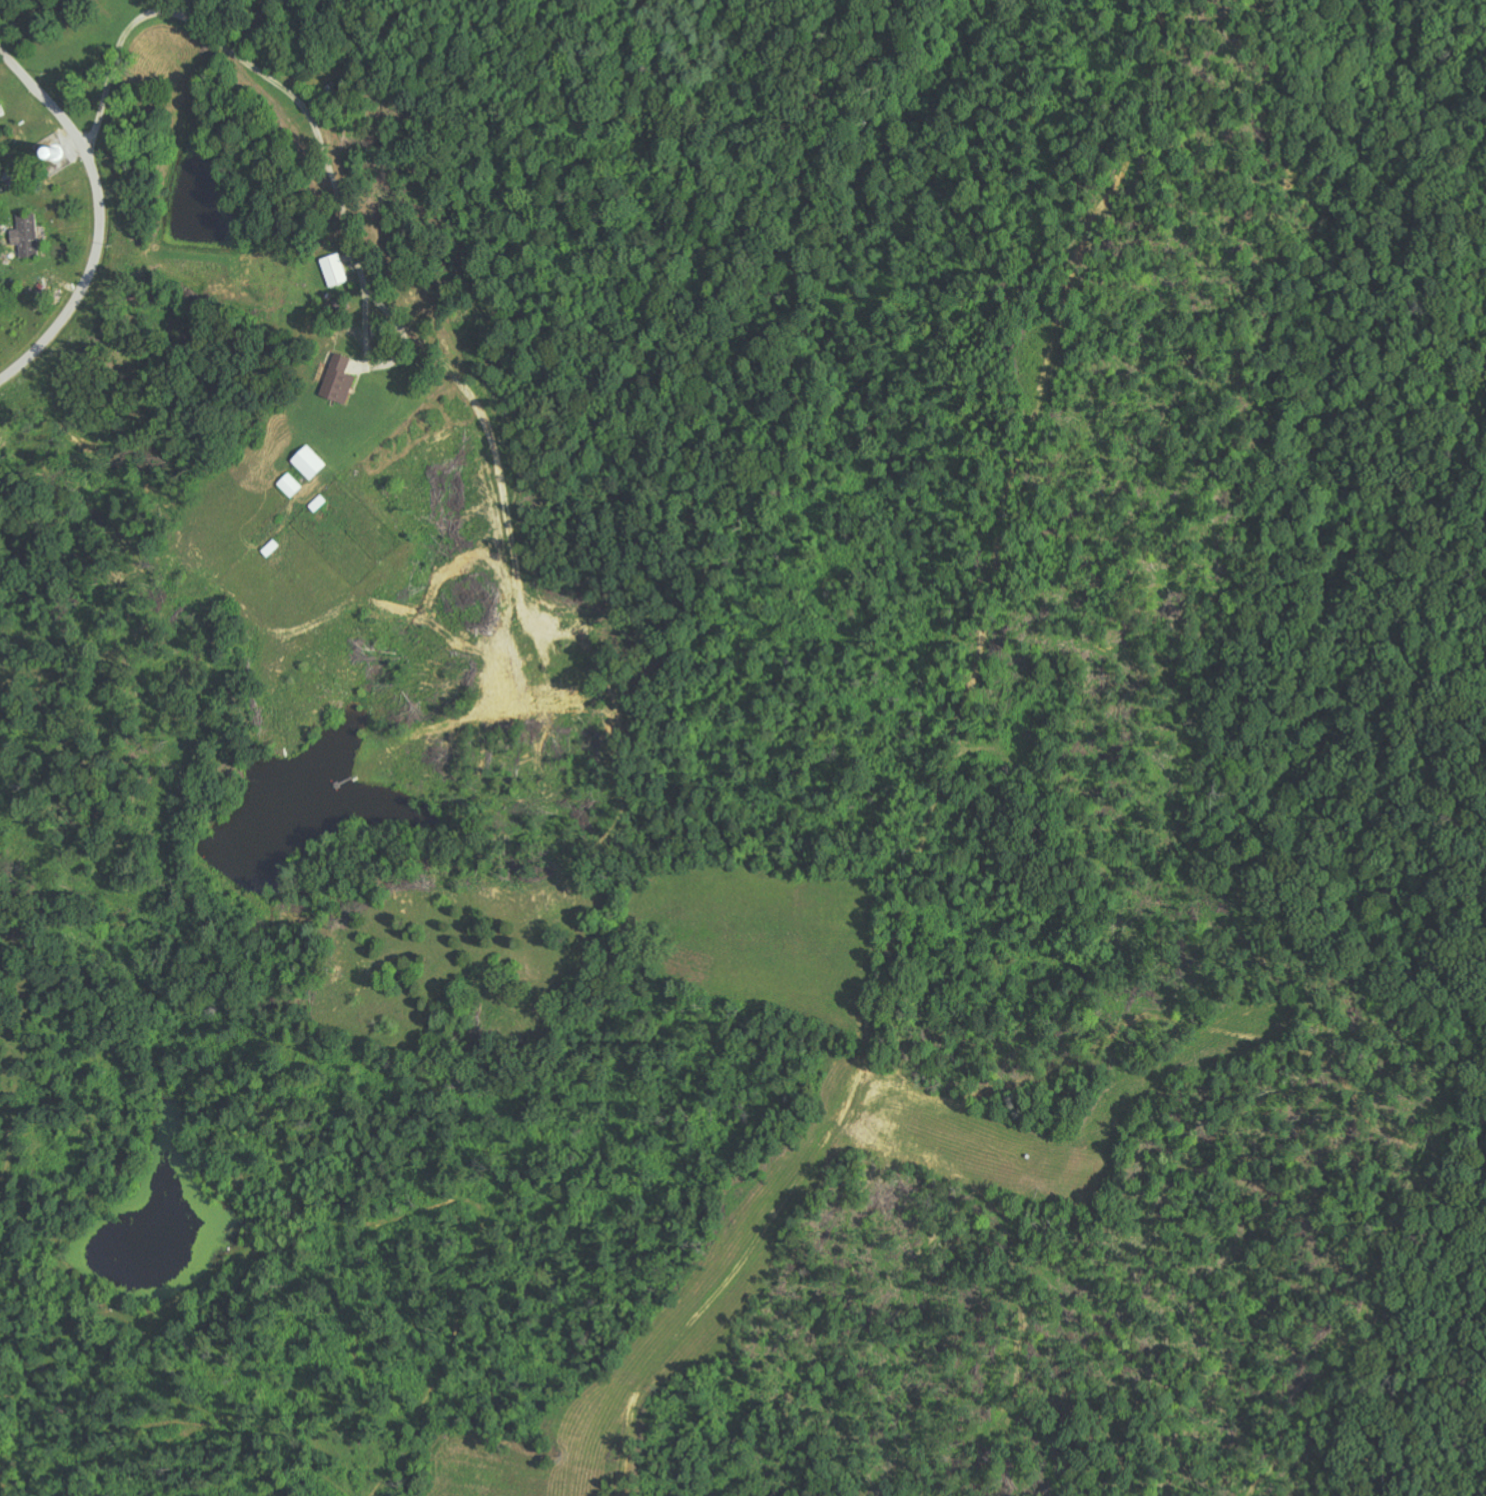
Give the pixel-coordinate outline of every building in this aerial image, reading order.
[(17,215),(18,230),(10,230),(11,245),(20,244),(20,257),(38,256),(37,214),(17,215)] [(327,287),(347,283),(341,254),(321,258),(327,287)] [(322,397),(348,403),(354,375),(347,374),(351,357),(332,352),(322,397)] [(290,460),(310,481),(327,465),(307,445),(290,460)] [(292,498),(303,486),(288,472),(277,485),(292,498)]
